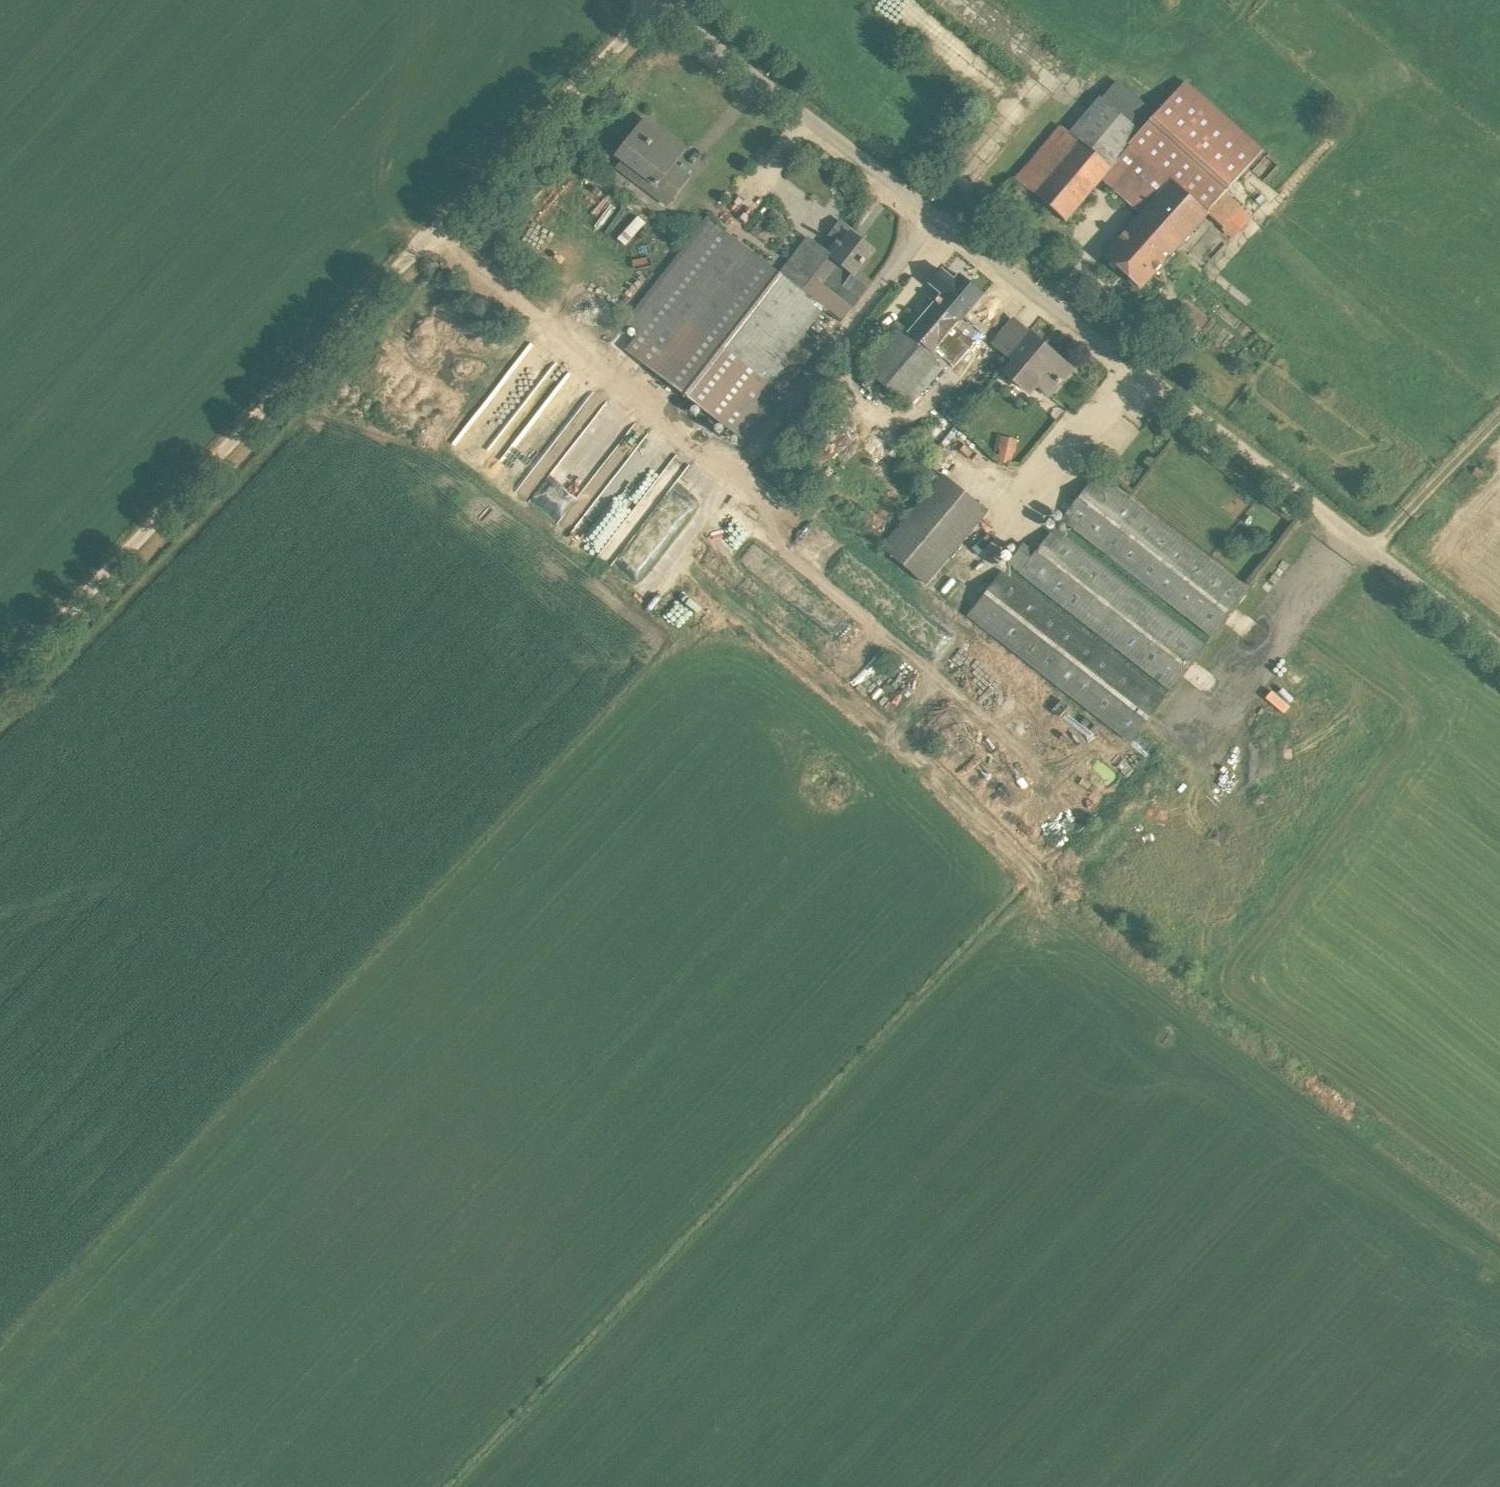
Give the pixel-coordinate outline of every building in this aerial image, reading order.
[(1187,82),(1143,133),(1099,97),(1067,134),(1079,143),(1036,196),(1069,224),(1104,182),(1140,216),(1171,182),(1207,213),(1222,226),(1219,229),(1232,240),(1252,217),(1225,193),(1264,149),(1187,82)] [(684,150),(644,120),(616,156),(622,160),(615,168),(665,206),(689,176),(673,164),(684,150)] [(1104,256),(1140,286),(1207,213),(1171,182),(1140,216),(1104,256)] [(790,282),(706,217),(625,322),(641,334),(625,355),(742,445),(819,345),(805,334),(823,310),(790,282)] [(819,246),(790,282),(823,310),(840,322),(870,283),(856,272),(872,250),(849,233),(839,247),(835,244),(829,253),(819,246)] [(1014,360),(994,342),(964,317),(983,295),(959,274),(954,280),(942,270),(931,284),(942,294),(910,332),(910,333),(946,364),(984,396),(1005,371),(1014,360)] [(1184,303),(1170,321),(1192,339),(1206,320),(1184,303)] [(910,332),(896,320),(858,364),(909,408),(946,364),(910,333),(910,332)] [(1005,371),(1028,392),(1036,383),(1049,395),(1072,369),(1012,320),(994,342),(1014,360),(1005,371)] [(1014,452),(1000,449),(997,462),(1011,465),(1014,452)] [(929,470),(911,454),(900,469),(918,484),(929,470)] [(1477,468),(1472,474),(1479,479),(1484,473),(1477,468)] [(1247,592),(1096,475),(1060,520),(1212,638),(1247,592)] [(925,584),(986,512),(943,476),(882,548),(925,584)] [(1206,646),(1108,570),(1055,529),(1034,553),(1023,544),(1007,565),(1169,691),(1206,646)] [(1166,697),(1108,652),(1003,571),(968,617),(1129,743),(1166,697)]
